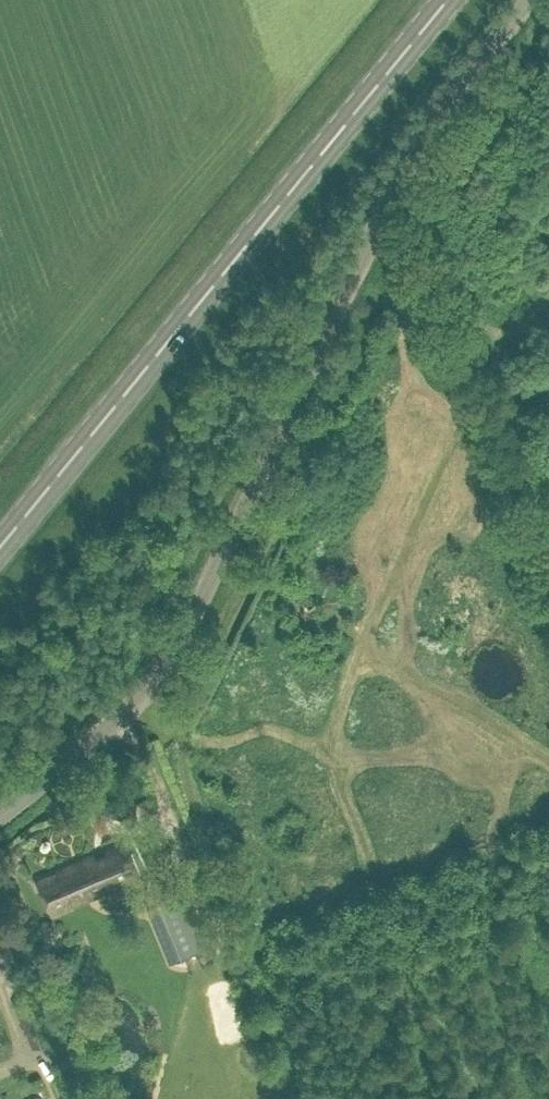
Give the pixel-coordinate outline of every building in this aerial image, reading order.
[(136,800),(143,817),(154,813),(147,796),(136,800)] [(72,904),(140,876),(126,840),(57,868),(58,871),(39,879),(53,913),(73,905),(72,904)] [(198,950),(176,893),(146,905),(169,961),(198,950)] [(98,986),(88,963),(80,966),(90,989),(98,986)] [(37,1087),(14,1098),(44,1098),(37,1087)]
